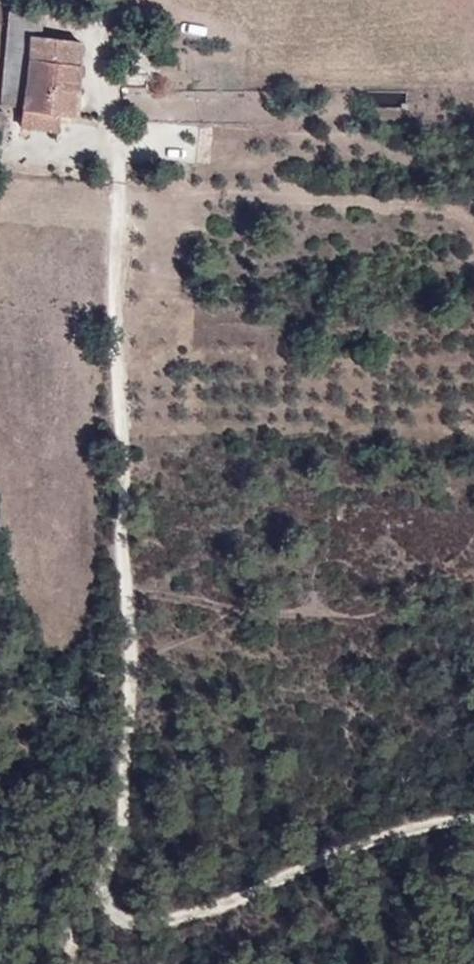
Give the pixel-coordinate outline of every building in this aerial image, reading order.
[(27,33),(28,11),(13,11),(11,91),(23,91),(22,100),(22,105),(58,107),(78,109),(82,59),(40,56),(41,35),(27,33)] [(83,37),(41,35),(40,56),(82,59),(83,37)] [(23,91),(11,91),(10,100),(22,100),(23,91)] [(21,122),(57,125),(58,107),(22,105),(21,122)]
